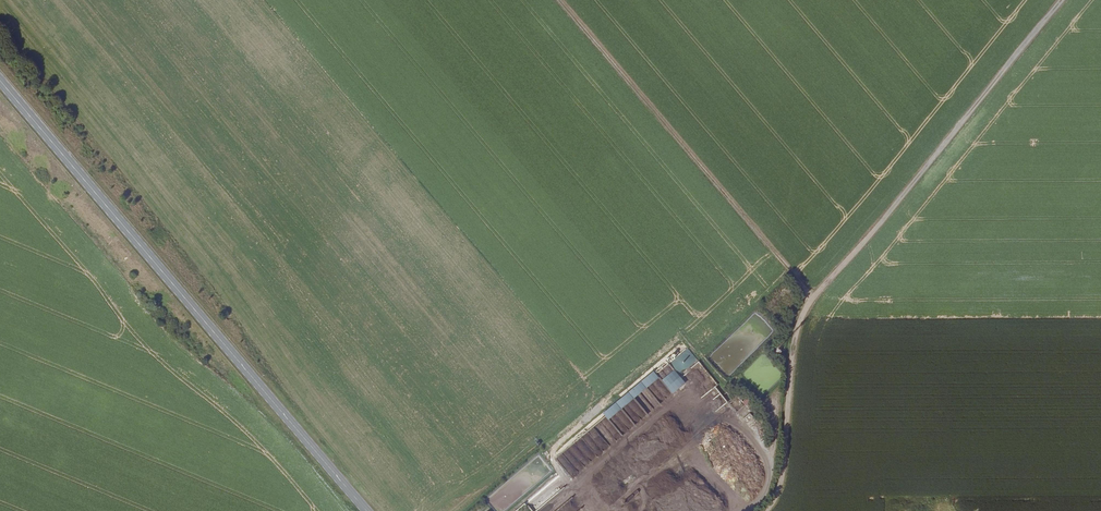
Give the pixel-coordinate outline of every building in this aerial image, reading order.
[(800,262),(805,257),(796,247),(791,252),(800,262)] [(669,366),(682,378),(699,360),(685,348),(669,366)] [(621,409),(672,369),(667,361),(602,412),(612,425),(625,415),(621,409)] [(563,490),(555,479),(515,510),(536,510),(563,490)]
